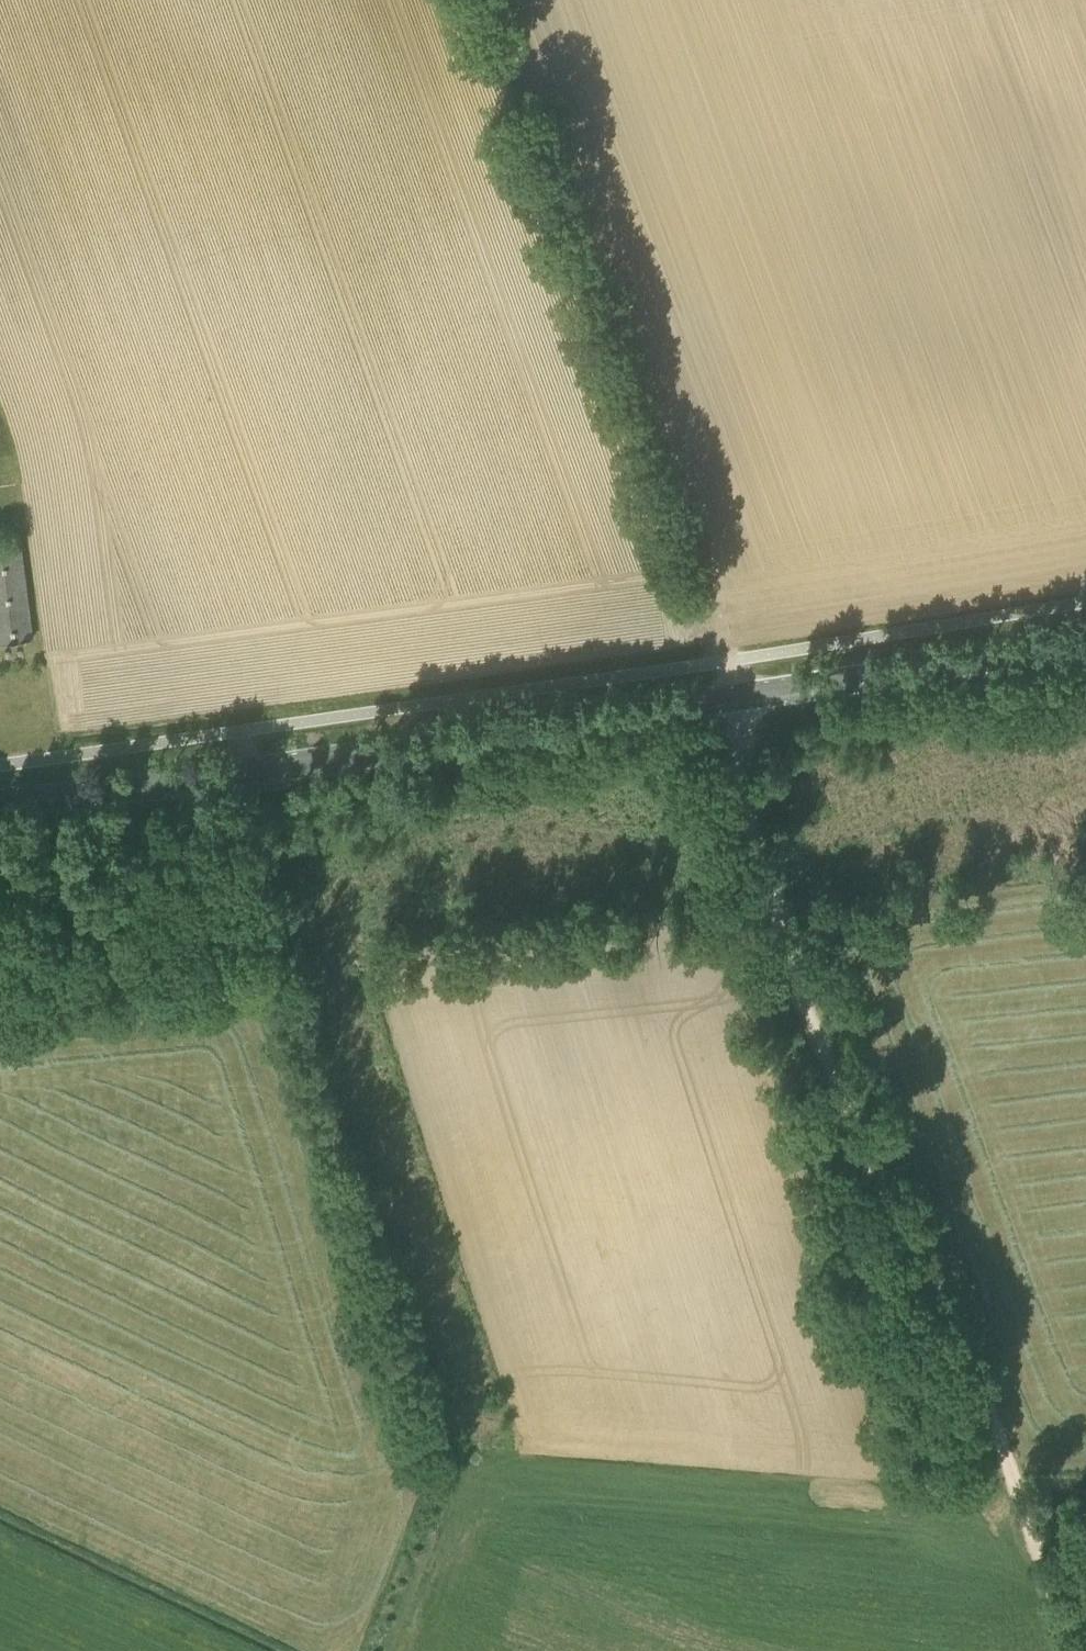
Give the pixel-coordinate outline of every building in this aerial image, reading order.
[(34,638),(22,539),(0,542),(0,642),(34,638)]
